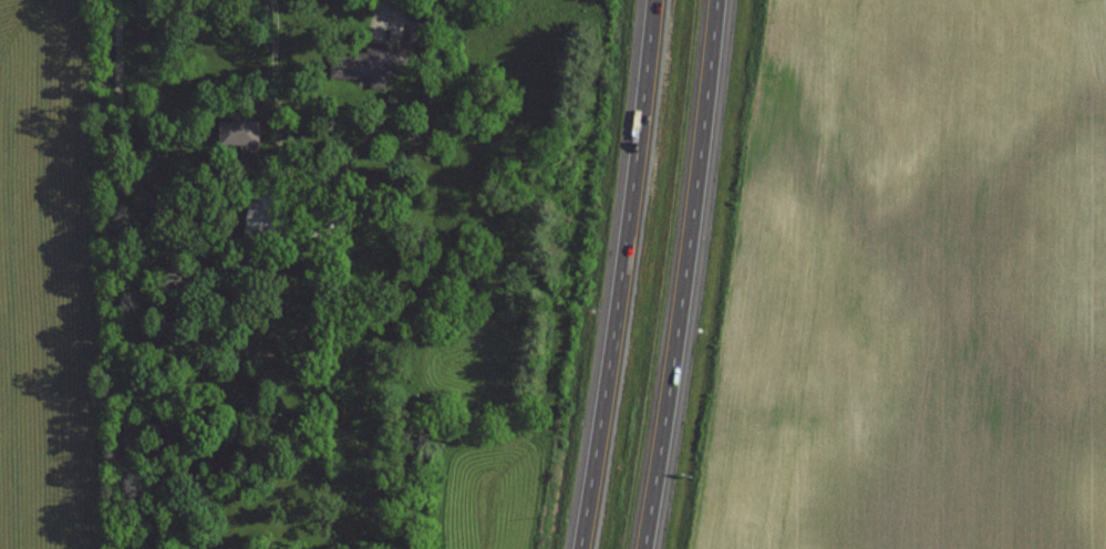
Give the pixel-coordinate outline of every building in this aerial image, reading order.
[(427,47),(430,22),(414,20),(411,45),(427,47)] [(332,50),(331,79),(375,80),(375,87),(386,87),(387,64),(406,65),(406,52),(332,50)] [(262,146),(262,120),(222,120),(222,146),(262,146)] [(281,194),(251,190),(245,236),(276,239),(281,194)]
